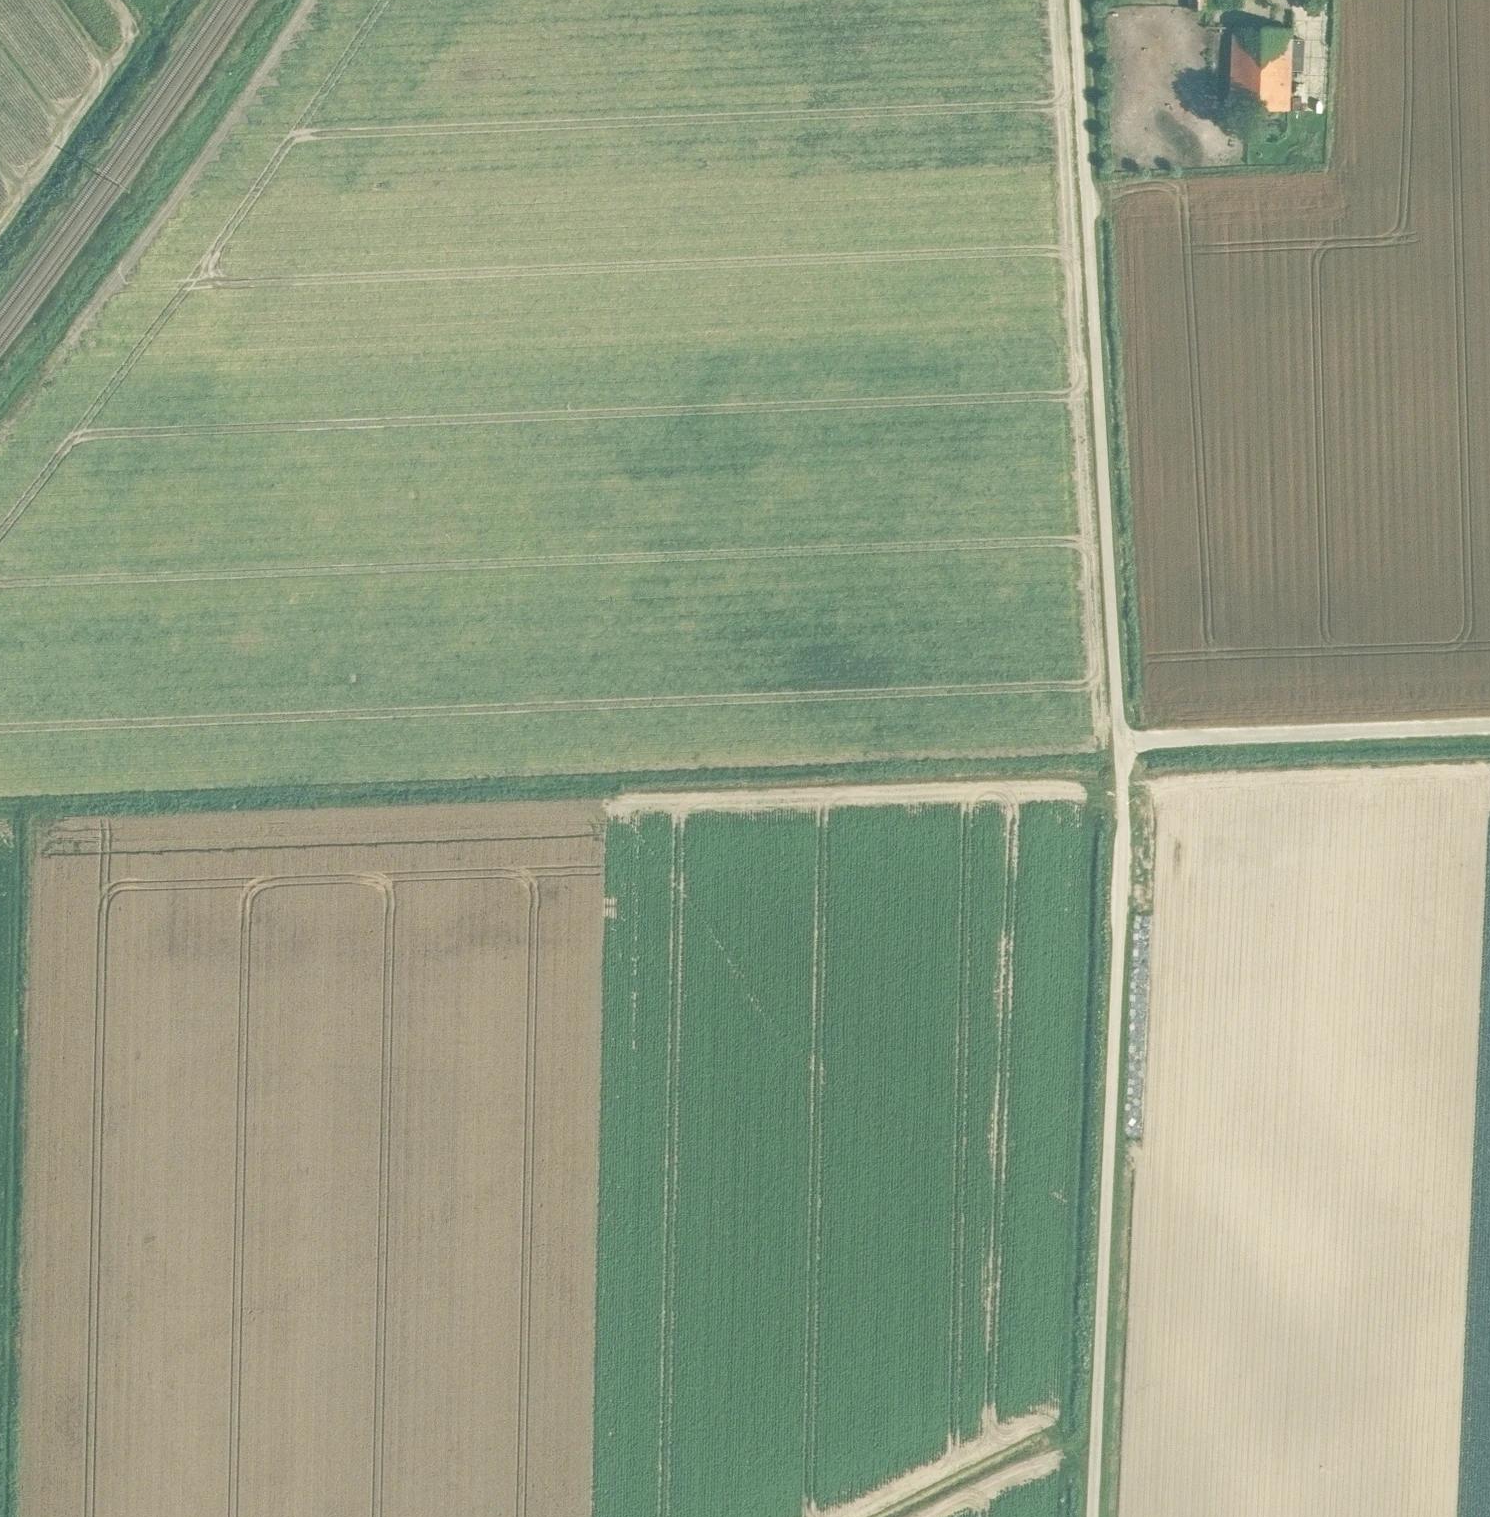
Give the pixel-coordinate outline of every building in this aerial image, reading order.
[(1288,109),(1292,32),(1292,29),(1235,27),(1231,107),(1288,109)]
